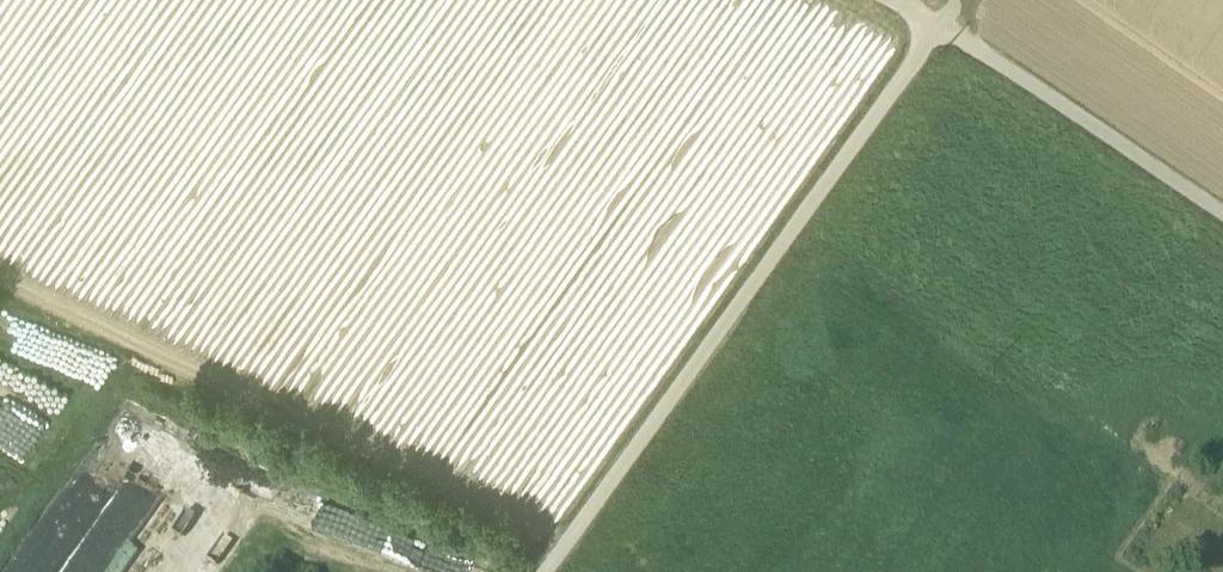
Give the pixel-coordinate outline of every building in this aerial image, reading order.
[(146,462),(160,430),(112,409),(97,441),(146,462)] [(62,563),(56,571),(78,571),(62,563)]
